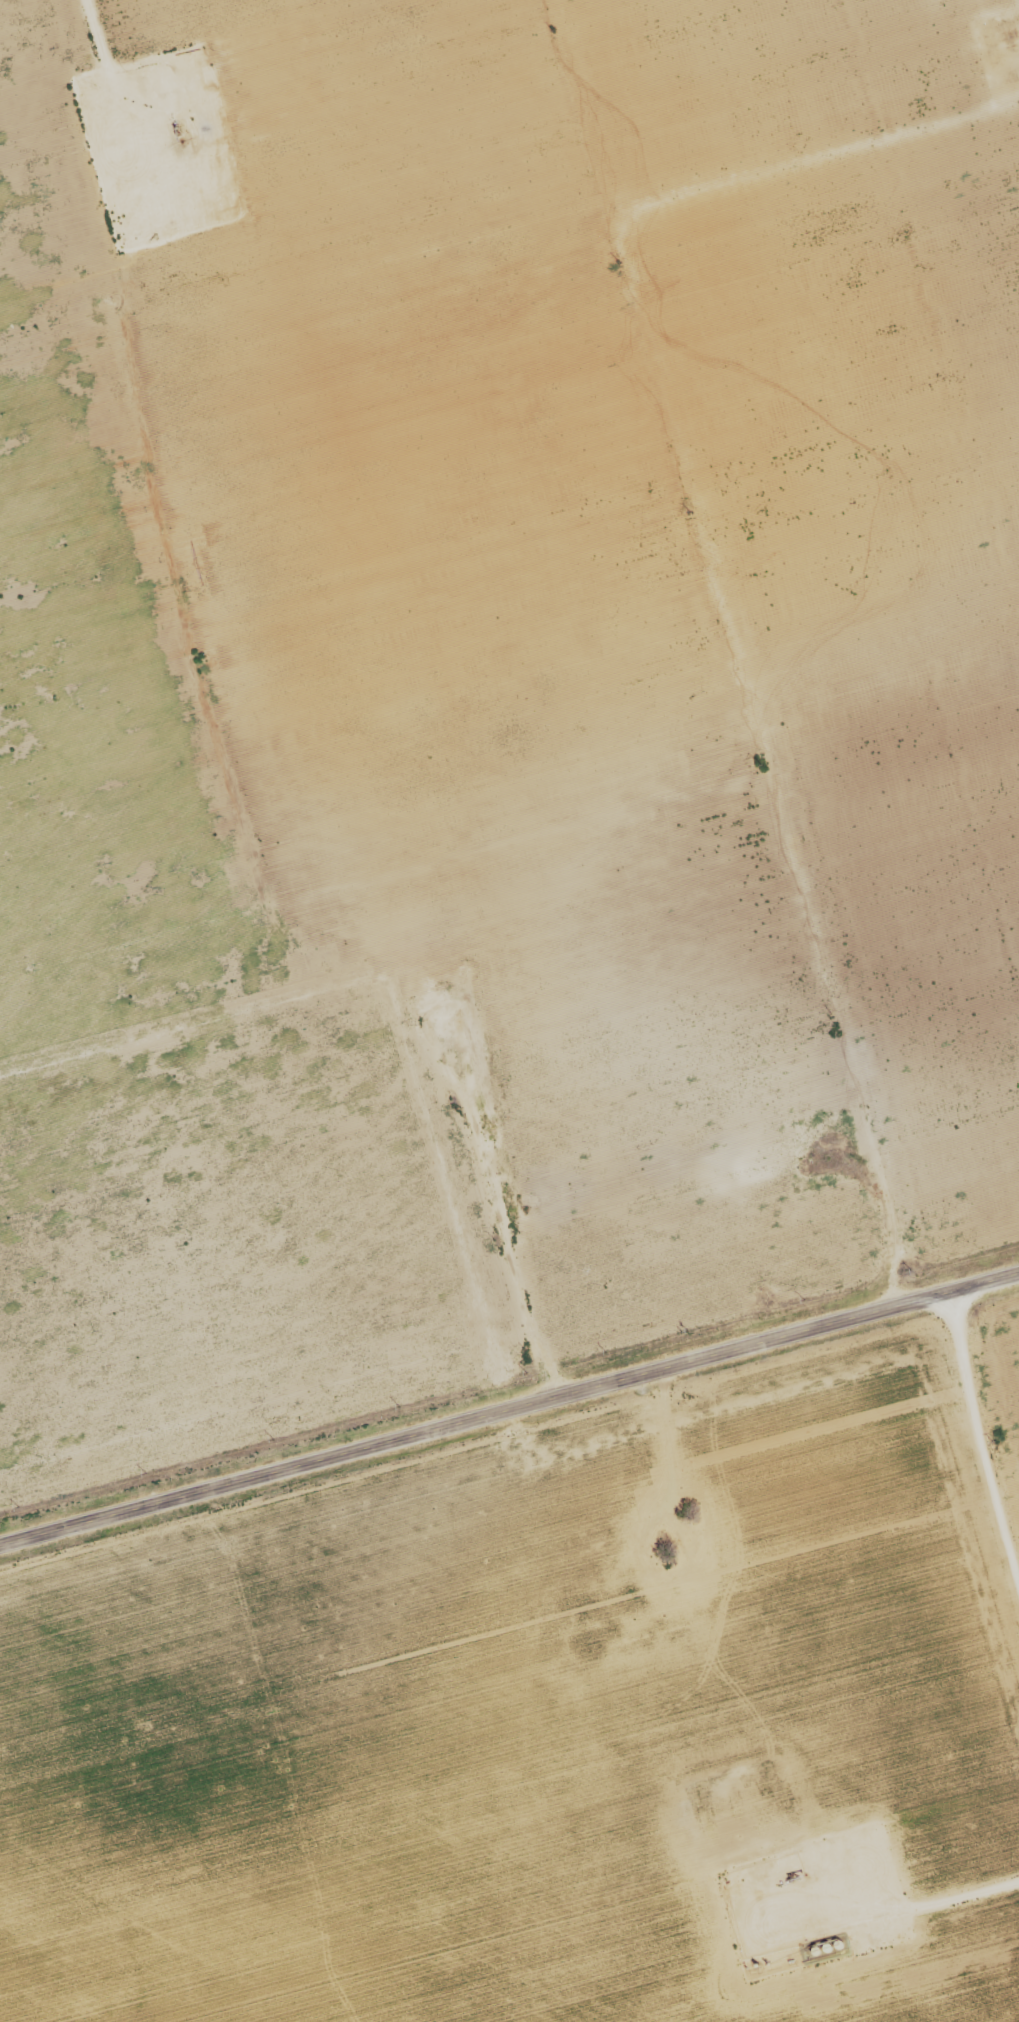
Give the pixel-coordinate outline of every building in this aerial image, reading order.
[(581,1646),(583,1653),(603,1649),(602,1642),(581,1646)]
